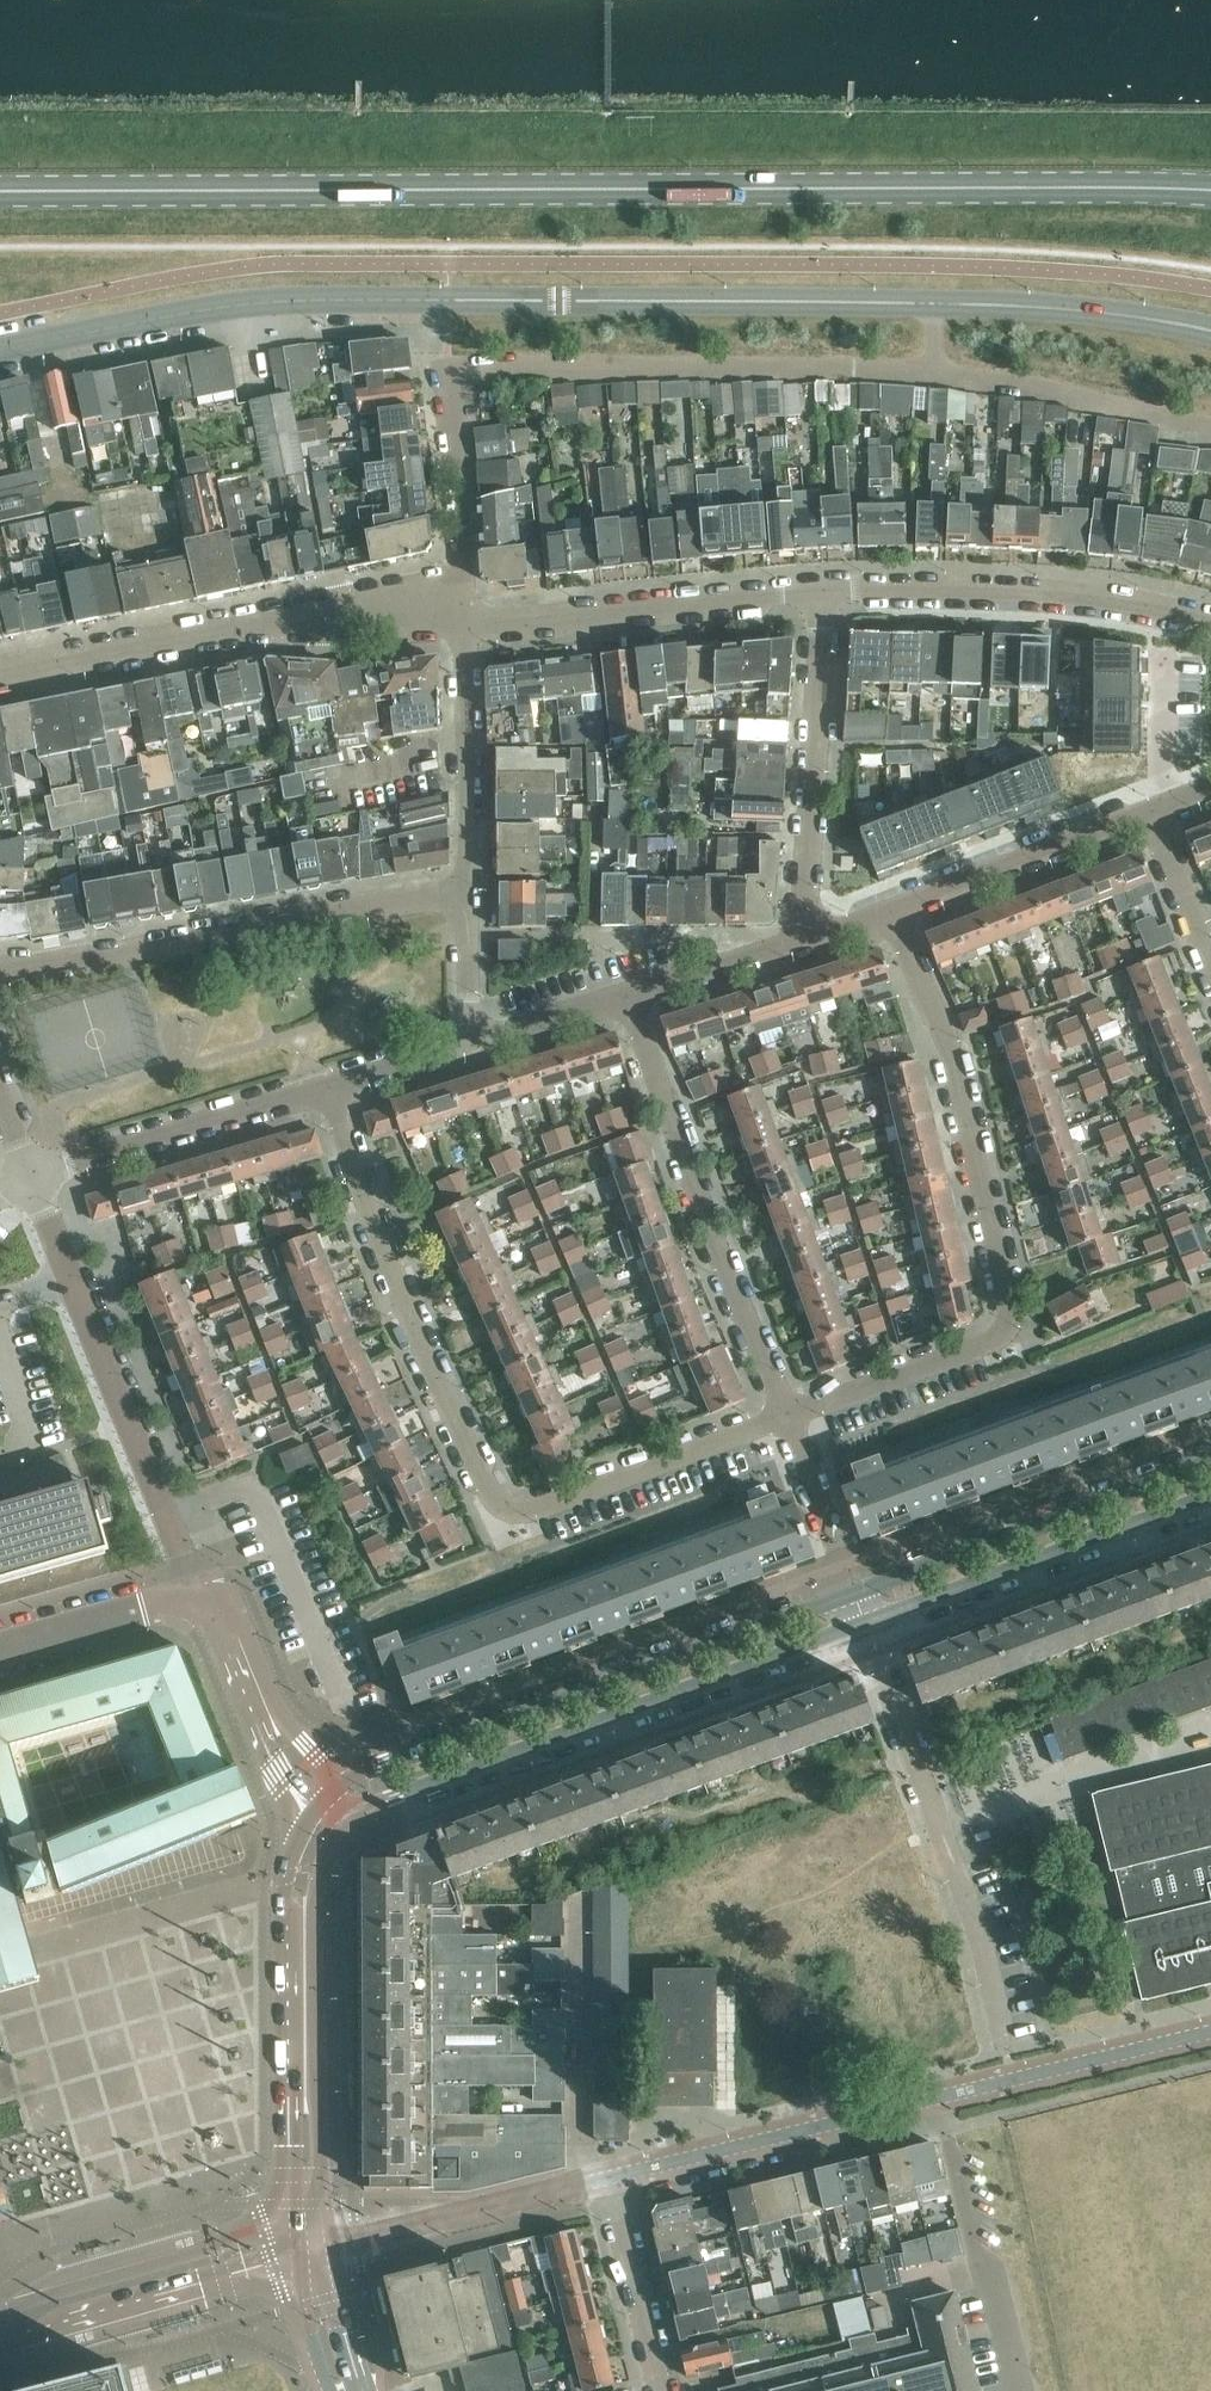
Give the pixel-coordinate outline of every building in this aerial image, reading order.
[(335,383),(350,382),(354,381),(353,376),(393,372),(410,368),(408,348),(405,348),(405,340),(393,341),(385,342),(384,342),(384,341),(346,345),(345,345),(347,364),(333,365),(334,374),(315,377),(313,369),(319,368),(315,343),(300,344),(283,347),(292,392),(335,383)] [(268,349),(269,352),(272,374),(273,374),(287,372),(282,347),(268,349)] [(222,479),(250,474),(263,472),(265,471),(267,481),(278,478),(305,473),(289,394),(277,396),(237,404),(229,356),(228,350),(192,356),(166,361),(151,363),(159,401),(170,398),(182,458),(167,460),(171,481),(174,481),(220,471),(222,479)] [(157,413),(155,401),(147,364),(129,368),(146,451),(147,457),(159,454),(155,437),(154,438),(149,414),(157,413)] [(129,368),(111,371),(121,420),(129,418),(136,453),(146,451),(129,368)] [(111,371),(93,375),(108,445),(117,443),(113,421),(121,420),(111,371)] [(287,372),(273,374),(277,396),(289,394),(290,394),(287,372)] [(354,381),(350,382),(350,387),(355,386),(357,402),(336,405),(338,416),(378,412),(378,411),(415,407),(412,379),(394,381),(393,372),(353,376),(354,381)] [(88,467),(69,380),(67,373),(43,378),(54,429),(66,427),(75,469),(88,467)] [(93,375),(74,379),(89,448),(108,445),(93,375)] [(0,388),(0,389),(8,422),(25,418),(30,440),(42,438),(28,381),(0,388)] [(561,383),(550,384),(554,427),(577,424),(576,410),(575,407),(574,387),(573,382),(561,383)] [(709,382),(689,382),(690,399),(710,399),(709,382)] [(732,384),(734,414),(734,420),(755,418),(752,384),(752,382),(732,384)] [(782,382),(752,384),(755,418),(786,416),(782,386),(782,382)] [(610,384),(610,385),(611,406),(639,405),(637,383),(610,384)] [(600,384),(576,387),(577,408),(602,406),(600,384)] [(713,416),(734,414),(732,384),(710,386),(712,398),(713,416)] [(782,386),(786,416),(801,414),(798,384),(782,386)] [(849,384),(849,386),(849,409),(849,410),(880,410),(879,384),(849,384)] [(896,385),(879,384),(880,410),(880,413),(894,414),(896,385)] [(849,386),(833,386),(833,409),(849,409),(849,386)] [(301,391),(292,392),(293,407),(303,405),(301,391)] [(975,394),(965,393),(964,413),(973,414),(975,394)] [(998,395),(997,410),(1009,411),(1013,411),(1013,401),(1014,396),(998,395)] [(1021,402),(1020,429),(1042,430),(1043,402),(1021,402)] [(1044,421),(1067,422),(1067,406),(1045,404),(1044,421)] [(418,433),(415,407),(378,411),(378,412),(379,423),(360,426),(362,439),(418,433)] [(997,410),(997,428),(1008,429),(1009,411),(997,410)] [(871,414),(871,426),(880,426),(880,414),(871,414)] [(326,418),(297,423),(300,444),(329,440),(326,418)] [(1124,450),(1113,556),(1136,559),(1142,511),(1129,510),(1137,442),(1156,444),(1156,443),(1158,427),(1152,426),(1151,427),(1138,425),(1128,423),(1124,450)] [(503,425),(485,428),(474,429),(478,459),(507,455),(507,454),(505,435),(503,425)] [(510,435),(505,435),(507,454),(532,451),(530,439),(531,439),(529,428),(509,430),(510,435)] [(880,431),(880,438),(880,444),(889,444),(889,431),(880,431)] [(382,448),(384,463),(385,463),(421,459),(418,433),(362,439),(363,450),(382,448)] [(1152,474),(1168,474),(1193,475),(1194,471),(1198,449),(1198,448),(1156,443),(1156,444),(1152,474)] [(916,503),(914,544),(943,545),(944,506),(946,445),(930,444),(928,478),(931,481),(931,503),(916,503)] [(328,445),(308,448),(310,459),(330,456),(328,445)] [(661,522),(649,523),(653,563),(676,560),(669,494),(667,470),(664,445),(653,446),(661,522)] [(823,491),(826,548),(852,546),(850,505),(847,447),(834,448),(837,490),(823,491)] [(857,505),(858,546),(883,545),(880,447),(869,447),(869,479),(870,505),(857,505)] [(880,447),(883,545),(905,545),(904,504),(892,504),(891,447),(880,447)] [(674,493),(681,560),(702,558),(693,465),(692,448),(677,449),(678,467),(682,466),(685,492),(674,493)] [(975,449),(975,460),(984,461),(984,449),(975,449)] [(1088,553),(1113,556),(1124,450),(1110,449),(1104,502),(1091,500),(1088,553)] [(1210,473),(1210,449),(1198,449),(1194,471),(1210,473)] [(791,469),(790,455),(790,450),(778,450),(781,506),(770,506),(772,550),(795,549),(791,469)] [(1094,452),(1092,464),(1101,465),(1103,453),(1094,452)] [(1083,552),(1086,513),(1086,499),(1072,498),(1075,453),(1064,453),(1063,456),(1059,551),(1083,552)] [(995,509),(993,548),(1014,549),(1016,481),(1018,456),(1005,455),(1003,510),(995,509)] [(1038,511),(1036,550),(1059,551),(1063,456),(1050,455),(1049,484),(1050,486),(1050,511),(1038,511)] [(424,484),(421,459),(385,463),(384,463),(365,465),(368,492),(388,489),(424,484)] [(507,460),(478,462),(477,462),(479,492),(508,490),(507,460)] [(975,460),(974,471),(984,471),(985,461),(984,461),(975,460)] [(724,556),(719,510),(709,511),(704,464),(693,465),(702,558),(724,556)] [(49,467),(18,474),(21,488),(39,484),(52,481),(49,467)] [(113,476),(111,467),(93,471),(95,480),(113,476)] [(611,469),(611,467),(598,468),(604,523),(593,524),(598,569),(623,566),(611,469)] [(736,468),(745,554),(766,552),(761,506),(750,507),(746,467),(736,468)] [(127,478),(126,468),(113,470),(115,480),(127,478)] [(611,469),(623,566),(648,563),(643,524),(642,518),(630,520),(624,468),(611,469)] [(719,510),(724,556),(745,554),(736,468),(725,469),(729,509),(719,510)] [(803,468),(791,469),(795,549),(821,548),(818,491),(804,492),(803,468)] [(149,471),(141,473),(143,482),(152,480),(149,471)] [(197,596),(197,599),(198,600),(200,599),(200,598),(231,592),(241,590),(230,541),(218,480),(222,479),(220,471),(174,481),(189,555),(197,596)] [(316,498),(317,498),(328,496),(330,496),(326,471),(312,472),(316,498)] [(263,472),(250,474),(269,584),(296,578),(284,513),(270,515),(269,507),(267,507),(262,479),(264,478),(263,472)] [(300,510),(284,513),(296,578),(324,572),(317,539),(305,473),(278,478),(282,498),(297,495),(300,510)] [(21,488),(18,474),(0,478),(0,493),(21,488)] [(218,480),(230,541),(241,590),(269,584),(250,474),(222,479),(218,480)] [(960,507),(948,506),(946,546),(971,547),(974,478),(962,477),(960,507)] [(978,479),(974,478),(971,547),(993,548),(995,509),(983,508),(984,484),(978,483),(978,479)] [(1016,481),(1014,549),(1036,550),(1038,511),(1026,510),(1027,486),(1021,485),(1021,481),(1016,481)] [(0,493),(0,522),(44,512),(39,484),(21,488),(0,493)] [(388,489),(389,504),(357,507),(358,519),(377,517),(378,527),(425,517),(424,511),(427,511),(424,484),(388,489)] [(477,499),(479,525),(516,523),(515,506),(533,504),(531,485),(514,490),(477,499)] [(571,573),(566,533),(555,534),(552,508),(550,509),(548,487),(536,489),(544,556),(546,575),(571,573)] [(333,528),(328,496),(317,498),(322,529),(333,528)] [(1203,505),(1199,524),(1187,521),(1186,525),(1177,567),(1198,572),(1210,520),(1210,502),(1204,500),(1203,505)] [(1147,512),(1146,520),(1140,560),(1160,563),(1161,564),(1162,560),(1167,561),(1166,565),(1167,565),(1167,564),(1176,566),(1176,567),(1177,567),(1186,525),(1184,525),(1188,505),(1163,501),(1161,514),(1147,512)] [(76,510),(82,538),(103,533),(97,505),(76,510)] [(571,573),(594,570),(588,524),(586,508),(578,511),(581,531),(566,533),(571,573)] [(56,544),(66,541),(82,538),(76,510),(50,515),(56,544)] [(425,517),(378,527),(364,530),(368,546),(345,551),(341,534),(317,539),(324,572),(426,552),(431,545),(428,517),(425,517)] [(45,519),(24,524),(26,535),(40,532),(40,534),(48,533),(45,519)] [(1198,572),(1210,575),(1210,520),(1198,572)] [(480,551),(517,547),(516,523),(479,525),(480,551)] [(10,526),(12,541),(27,538),(26,535),(24,524),(10,526)] [(524,546),(517,547),(480,551),(482,577),(488,583),(488,582),(507,580),(508,587),(525,585),(524,578),(541,576),(538,557),(526,558),(524,546)] [(120,614),(117,596),(111,566),(99,569),(95,549),(84,551),(94,596),(99,618),(120,614)] [(164,550),(173,596),(175,603),(197,599),(197,596),(189,555),(174,558),(172,549),(164,550)] [(147,596),(150,608),(175,603),(173,596),(164,550),(156,552),(158,561),(141,564),(147,596)] [(99,618),(94,596),(84,551),(73,554),(78,573),(68,576),(77,623),(99,618)] [(150,608),(147,596),(141,564),(126,567),(123,551),(113,553),(125,613),(150,608)] [(32,561),(46,629),(66,625),(54,560),(43,562),(41,553),(30,555),(32,561)] [(15,590),(24,633),(46,629),(32,561),(23,563),(24,572),(20,573),(23,589),(15,590)] [(2,637),(24,633),(15,590),(2,593),(0,584),(0,628),(2,637)] [(1021,636),(1021,638),(1019,688),(1047,689),(1050,637),(1050,630),(1033,629),(1033,636),(1021,636)] [(896,633),(892,633),(890,684),(889,684),(889,693),(920,695),(921,683),(923,633),(909,633),(909,631),(896,631),(896,633)] [(861,683),(889,684),(890,684),(892,633),(850,632),(846,707),(860,707),(861,683)] [(921,683),(950,685),(952,685),(954,634),(949,634),(949,632),(937,632),(937,634),(923,633),(921,683)] [(954,634),(952,685),(950,685),(950,694),(949,698),(980,700),(983,635),(954,634)] [(1010,636),(992,635),(990,687),(1019,689),(1019,688),(1021,638),(1010,638),(1010,636)] [(773,641),(768,641),(768,689),(767,702),(766,717),(787,718),(793,643),(788,640),(785,640),(782,636),(775,636),(773,641)] [(741,691),(768,689),(768,641),(764,642),(762,637),(755,638),(753,643),(740,644),(741,691)] [(718,646),(713,646),(715,692),(741,691),(740,644),(730,645),(728,640),(720,641),(718,646)] [(1079,673),(1140,674),(1148,674),(1148,659),(1148,658),(1140,658),(1140,647),(1080,640),(1080,641),(1083,642),(1083,672),(1079,672),(1079,673)] [(684,694),(715,692),(713,646),(710,647),(707,642),(700,643),(698,648),(686,649),(684,694)] [(676,647),(659,649),(665,698),(684,696),(684,694),(686,649),(686,645),(676,647)] [(665,698),(659,649),(633,652),(640,712),(642,736),(643,746),(657,744),(653,709),(666,708),(665,698)] [(626,738),(642,736),(640,712),(633,652),(601,655),(609,742),(605,742),(608,773),(609,783),(626,783),(626,738)] [(573,742),(586,742),(580,696),(594,694),(589,657),(563,660),(573,742)] [(266,661),(268,671),(289,775),(303,771),(322,767),(349,762),(347,747),(368,744),(364,723),(378,721),(374,697),(361,699),(356,670),(335,673),(334,664),(267,658),(266,661)] [(236,663),(244,703),(247,717),(254,715),(253,712),(270,708),(263,672),(260,659),(236,663)] [(436,687),(436,665),(428,659),(356,670),(361,699),(374,697),(436,687)] [(563,660),(538,663),(542,700),(556,699),(561,743),(573,742),(563,660)] [(236,663),(214,668),(221,707),(224,721),(234,719),(232,705),(244,703),(236,663)] [(538,663),(513,666),(523,744),(531,743),(535,743),(530,702),(542,700),(538,663)] [(486,731),(487,744),(523,744),(513,666),(499,667),(489,668),(484,674),(486,731)] [(214,668),(189,673),(201,733),(213,730),(209,710),(221,707),(214,668)] [(184,673),(155,680),(179,801),(195,798),(193,789),(202,787),(196,757),(187,759),(182,738),(180,738),(177,723),(194,720),(184,673)] [(1083,700),(1079,700),(1079,701),(1140,701),(1140,674),(1079,673),(1079,674),(1083,674),(1083,700)] [(139,765),(123,769),(111,771),(120,813),(179,801),(155,680),(133,684),(123,686),(130,718),(140,715),(147,752),(137,754),(139,765)] [(132,727),(130,718),(123,686),(95,692),(111,771),(123,769),(115,730),(132,727)] [(393,735),(436,729),(437,729),(436,687),(374,697),(378,721),(391,719),(393,735)] [(97,820),(120,813),(111,771),(95,692),(69,697),(94,820),(97,820)] [(60,829),(75,825),(94,820),(69,697),(29,705),(39,758),(47,768),(53,795),(46,797),(52,831),(60,829)] [(1140,701),(1079,701),(1079,702),(1083,702),(1083,724),(1079,724),(1079,725),(1140,725),(1140,701)] [(755,716),(766,717),(767,702),(756,702),(755,716)] [(24,750),(26,761),(29,778),(42,776),(39,758),(29,705),(1,711),(8,753),(24,750)] [(0,711),(0,789),(15,786),(8,753),(1,711),(0,711)] [(888,713),(846,714),(845,714),(843,742),(886,741),(887,725),(888,715),(888,713)] [(887,725),(886,741),(900,741),(901,726),(902,715),(888,715),(887,725)] [(733,740),(785,743),(787,722),(754,720),(717,717),(694,719),(693,737),(703,738),(714,739),(715,728),(734,730),(733,740)] [(682,742),(693,742),(693,737),(694,719),(683,721),(682,732),(682,742)] [(919,722),(919,740),(933,740),(933,722),(919,722)] [(1140,725),(1079,725),(1079,726),(1083,726),(1083,753),(1140,753),(1140,725)] [(603,727),(593,728),(595,742),(605,742),(603,727)] [(682,742),(682,732),(668,731),(670,742),(682,742)] [(1057,744),(1057,733),(1043,733),(1043,745),(1057,744)] [(229,748),(240,746),(238,736),(227,738),(229,748)] [(692,757),(702,758),(703,738),(693,737),(693,742),(692,749),(692,757)] [(714,759),(784,764),(785,743),(733,740),(733,749),(715,748),(714,759)] [(607,868),(606,879),(601,879),(601,926),(628,926),(628,881),(626,818),(626,783),(609,783),(608,773),(605,742),(595,742),(586,742),(586,801),(601,801),(601,849),(619,850),(618,863),(615,863),(607,868)] [(532,747),(496,749),(496,773),(582,770),(582,748),(570,748),(570,758),(532,760),(532,747)] [(690,792),(691,777),(692,757),(692,749),(672,748),(668,811),(684,811),(684,806),(689,806),(690,792)] [(964,748),(954,752),(958,762),(968,758),(964,748)] [(932,749),(911,750),(911,763),(911,766),(934,765),(932,749)] [(886,763),(911,763),(911,750),(886,751),(886,763)] [(1014,753),(1016,759),(1039,819),(1053,813),(1051,807),(1063,802),(1045,753),(1014,753)] [(731,780),(783,784),(784,764),(714,759),(702,758),(692,757),(691,777),(704,778),(704,771),(717,772),(717,769),(717,768),(732,769),(731,780)] [(1016,759),(989,769),(1010,822),(1010,823),(1023,818),(1025,824),(1039,819),(1016,759)] [(229,790),(241,786),(237,769),(225,772),(229,790)] [(1010,822),(989,769),(963,780),(966,789),(983,833),(986,840),(999,834),(997,827),(1010,822)] [(582,770),(496,773),(497,797),(553,795),(565,794),(565,779),(582,779),(582,770)] [(289,775),(280,776),(281,783),(284,797),(307,793),(305,781),(303,771),(289,775)] [(713,799),(715,799),(781,804),(783,784),(731,780),(715,779),(713,799)] [(869,785),(858,784),(858,798),(869,798),(869,785)] [(237,789),(241,804),(261,799),(258,785),(237,789)] [(23,839),(15,786),(0,789),(0,843),(23,839)] [(966,789),(940,799),(957,843),(983,833),(966,789)] [(447,792),(445,792),(397,804),(386,807),(388,817),(399,814),(403,829),(445,818),(447,792)] [(553,795),(497,797),(497,820),(555,819),(555,805),(554,805),(553,795)] [(773,822),(779,822),(780,822),(781,804),(715,799),(713,818),(732,819),(773,822)] [(959,850),(957,843),(940,799),(913,809),(930,854),(943,848),(946,855),(959,850)] [(186,804),(163,809),(166,827),(189,823),(186,804)] [(582,818),(582,804),(573,804),(573,818),(582,818)] [(886,805),(886,815),(886,820),(904,864),(930,854),(913,809),(911,805),(886,805)] [(161,810),(155,811),(156,819),(163,818),(161,810)] [(359,835),(359,842),(371,840),(372,840),(367,810),(360,811),(359,835)] [(120,813),(97,820),(99,834),(122,829),(120,813)] [(140,815),(125,818),(129,833),(143,830),(140,815)] [(890,869),(904,864),(886,820),(886,815),(859,815),(859,830),(879,881),(893,876),(890,869)] [(99,834),(97,820),(94,820),(75,825),(77,837),(78,838),(99,834)] [(265,823),(268,836),(277,835),(275,822),(265,823)] [(359,835),(338,839),(346,880),(360,877),(360,880),(448,863),(446,827),(446,824),(389,839),(392,860),(373,863),(371,840),(359,842),(359,835)] [(1185,834),(1196,864),(1210,858),(1210,824),(1185,834)] [(243,827),(248,855),(255,896),(258,896),(259,898),(269,896),(268,894),(278,892),(270,851),(268,837),(255,839),(253,825),(243,827)] [(497,827),(498,851),(562,851),(562,838),(538,839),(538,826),(497,827)] [(294,847),(301,888),(304,887),(305,890),(313,889),(314,885),(323,884),(316,843),(313,827),(301,829),(291,831),(294,847)] [(246,898),(255,896),(248,855),(235,858),(229,829),(220,831),(232,900),(236,900),(238,902),(245,901),(246,898)] [(183,852),(186,867),(174,869),(181,910),(186,909),(187,912),(196,910),(197,907),(203,906),(194,851),(190,830),(181,832),(184,852),(183,852)] [(207,848),(194,851),(203,906),(207,905),(209,908),(217,906),(218,903),(226,901),(214,831),(204,832),(207,848)] [(704,925),(725,925),(725,838),(715,837),(716,880),(704,880),(704,925)] [(742,879),(742,924),(769,924),(775,919),(780,843),(772,842),(772,838),(746,837),(746,852),(760,853),(760,876),(745,876),(745,879),(742,879)] [(667,838),(647,839),(647,848),(667,847),(667,838)] [(666,925),(686,925),(686,838),(677,838),(677,857),(676,857),(676,880),(666,880),(666,925)] [(677,838),(667,838),(667,847),(677,847),(677,838)] [(686,838),(686,925),(704,925),(704,880),(697,880),(697,838),(686,838)] [(725,925),(742,924),(742,879),(735,879),(734,838),(725,838),(725,925)] [(22,866),(23,839),(0,843),(0,865),(22,866)] [(337,881),(346,880),(338,839),(316,843),(323,884),(327,883),(329,886),(336,884),(337,881)] [(628,926),(646,925),(647,858),(647,839),(637,839),(637,881),(628,881),(628,926)] [(171,854),(169,840),(159,842),(162,856),(171,854)] [(136,846),(141,875),(130,877),(136,918),(141,917),(143,920),(151,918),(152,915),(158,914),(152,873),(147,844),(136,846)] [(64,847),(64,860),(74,858),(79,857),(80,857),(79,847),(64,847)] [(292,889),(301,888),(294,847),(270,851),(278,892),(281,891),(283,894),(292,892),(292,889)] [(562,851),(498,851),(498,877),(536,877),(536,864),(562,864),(562,851)] [(1113,862),(1132,908),(1143,903),(1136,887),(1152,880),(1140,851),(1113,862)] [(852,857),(841,857),(841,867),(851,868),(852,857)] [(76,870),(74,858),(64,860),(57,861),(58,872),(76,870)] [(647,858),(646,925),(666,925),(666,880),(657,880),(657,858),(647,858)] [(1088,872),(1099,901),(1112,896),(1119,913),(1132,908),(1113,862),(1088,872)] [(127,863),(105,867),(114,922),(118,921),(120,924),(129,923),(129,919),(136,918),(130,877),(127,863)] [(22,890),(22,866),(0,865),(0,889),(22,890)] [(94,869),(97,883),(86,885),(93,926),(95,925),(97,928),(106,927),(107,923),(114,922),(105,867),(94,869)] [(174,869),(152,873),(158,914),(163,913),(165,916),(174,914),(174,911),(181,910),(174,869)] [(1060,883),(1071,912),(1099,901),(1088,872),(1060,883)] [(1033,893),(1044,922),(1060,916),(1063,924),(1074,920),(1071,912),(1060,883),(1058,879),(1056,880),(1057,883),(1033,893)] [(500,883),(500,906),(582,904),(582,893),(545,894),(545,883),(536,883),(500,883)] [(49,888),(51,900),(58,935),(87,930),(86,927),(80,895),(66,897),(63,886),(49,888)] [(25,906),(23,895),(22,890),(0,889),(0,905),(25,906)] [(51,900),(37,902),(35,893),(23,895),(25,906),(27,920),(30,936),(31,940),(58,935),(51,900)] [(1005,900),(1021,941),(1032,936),(1029,928),(1044,922),(1033,893),(1008,903),(1007,899),(1005,900)] [(980,914),(991,943),(1006,937),(1010,945),(1021,941),(1005,900),(1003,900),(1004,904),(980,914)] [(545,916),(565,916),(582,916),(582,904),(500,906),(500,927),(545,927),(545,916)] [(30,936),(27,920),(25,906),(0,905),(0,940),(13,940),(13,939),(18,939),(18,938),(30,936)] [(951,920),(967,961),(978,957),(975,949),(991,943),(980,914),(955,923),(953,920),(951,920)] [(925,935),(937,964),(953,958),(956,966),(967,961),(951,920),(949,921),(951,925),(925,935)] [(1168,924),(1141,935),(1148,952),(1175,941),(1168,924)] [(1123,962),(1135,958),(1127,938),(1115,943),(1123,962)] [(500,941),(500,956),(500,959),(527,959),(527,941),(500,941)] [(1123,962),(1115,943),(1103,947),(1110,967),(1123,962)] [(851,955),(865,998),(867,1005),(895,996),(890,981),(881,950),(855,958),(853,955),(851,955)] [(853,1001),(865,998),(851,955),(849,956),(851,960),(825,968),(835,998),(851,993),(853,1001)] [(1158,957),(1129,969),(1135,985),(1127,988),(1131,999),(1172,983),(1172,981),(1168,983),(1158,957)] [(819,1003),(835,998),(825,968),(800,976),(799,972),(797,973),(810,1015),(821,1011),(819,1003)] [(1084,991),(1080,978),(1078,971),(1066,975),(1072,995),(1084,991)] [(799,1018),(810,1015),(797,973),(795,973),(796,977),(771,985),(780,1015),(796,1010),(799,1018)] [(1072,995),(1066,975),(1053,980),(1060,999),(1072,995)] [(1144,1007),(1150,1023),(1179,1011),(1170,986),(1173,985),(1172,983),(1131,999),(1136,1010),(1144,1007)] [(764,1020),(780,1015),(771,985),(745,993),(744,989),(742,990),(755,1032),(767,1028),(764,1020)] [(744,1035),(755,1032),(742,990),(740,990),(741,994),(716,1002),(725,1032),(741,1027),(744,1035)] [(1016,1014),(1029,1009),(1023,990),(1011,994),(1016,1014)] [(959,1015),(984,1007),(979,994),(955,1002),(959,1015)] [(1016,1014),(1011,994),(997,999),(1004,1018),(1016,1014)] [(1081,1005),(1086,1017),(1105,1010),(1100,997),(1081,1005)] [(709,1037),(725,1032),(716,1002),(690,1010),(689,1006),(687,1007),(701,1049),(712,1045),(709,1037)] [(670,1049),(671,1049),(687,1044),(689,1052),(701,1049),(687,1007),(685,1007),(687,1011),(660,1019),(670,1049)] [(984,1007),(959,1015),(964,1031),(973,1028),(989,1023),(984,1007)] [(1086,1017),(1090,1030),(1110,1022),(1105,1010),(1086,1017)] [(1179,1011),(1150,1023),(1156,1038),(1148,1041),(1153,1052),(1193,1036),(1193,1034),(1189,1036),(1179,1011)] [(1057,1024),(1062,1037),(1082,1029),(1077,1017),(1057,1024)] [(1006,1057),(1047,1043),(1044,1032),(1035,1035),(1030,1018),(1000,1028),(1009,1054),(1005,1055),(1006,1057)] [(1082,1029),(1062,1037),(1067,1049),(1086,1041),(1082,1029)] [(586,1038),(599,1081),(610,1077),(608,1069),(625,1063),(615,1033),(589,1041),(588,1038),(586,1038)] [(883,1061),(915,1053),(908,1033),(878,1040),(883,1061)] [(1165,1060),(1171,1076),(1201,1064),(1191,1039),(1194,1038),(1193,1036),(1153,1052),(1157,1064),(1165,1060)] [(560,1050),(569,1081),(585,1076),(588,1084),(599,1081),(586,1038),(584,1039),(585,1043),(560,1050)] [(871,1064),(883,1061),(878,1040),(867,1043),(871,1064)] [(1018,1083),(1048,1073),(1043,1057),(1051,1055),(1047,1043),(1006,1057),(1006,1059),(1010,1058),(1018,1083)] [(774,1049),(762,1054),(770,1074),(782,1069),(774,1049)] [(531,1055),(544,1097),(556,1094),(553,1085),(569,1081),(560,1050),(535,1058),(533,1055),(531,1055)] [(822,1053),(826,1072),(827,1074),(841,1070),(836,1050),(822,1053)] [(1102,1058),(1107,1071),(1126,1063),(1121,1051),(1102,1058)] [(826,1072),(822,1053),(810,1056),(815,1076),(827,1074),(826,1072)] [(770,1074),(762,1054),(750,1059),(757,1078),(770,1074)] [(505,1067),(515,1097),(530,1092),(533,1101),(544,1097),(531,1055),(529,1056),(531,1059),(505,1067)] [(878,1088),(881,1099),(928,1088),(928,1086),(924,1087),(918,1061),(883,1069),(887,1086),(878,1088)] [(1107,1071),(1112,1083),(1131,1075),(1126,1063),(1107,1071)] [(1171,1076),(1177,1091),(1169,1095),(1174,1106),(1210,1091),(1210,1089),(1201,1064),(1171,1076)] [(477,1072),(490,1114),(501,1111),(499,1102),(515,1097),(505,1067),(480,1075),(479,1071),(477,1072)] [(708,1074),(715,1093),(728,1089),(721,1069),(708,1074)] [(1078,1078),(1083,1090),(1103,1082),(1098,1070),(1078,1078)] [(451,1084),(460,1114),(476,1109),(478,1118),(490,1114),(477,1072),(475,1073),(476,1076),(451,1084)] [(1023,1111),(1065,1098),(1061,1086),(1053,1089),(1048,1073),(1018,1083),(1026,1108),(1023,1110),(1023,1111)] [(708,1074),(685,1082),(695,1101),(715,1093),(708,1074)] [(1103,1082),(1083,1090),(1088,1102),(1107,1094),(1103,1082)] [(422,1089),(435,1131),(446,1128),(444,1119),(460,1114),(451,1084),(425,1092),(424,1088),(422,1089)] [(735,1124),(735,1126),(777,1110),(773,1099),(764,1102),(758,1086),(729,1097),(738,1122),(735,1124)] [(788,1092),(792,1105),(812,1098),(808,1086),(788,1092)] [(928,1088),(881,1099),(884,1111),(892,1109),(896,1125),(931,1117),(925,1091),(929,1090),(928,1088)] [(400,1129),(400,1132),(421,1126),(424,1135),(435,1131),(422,1089),(420,1090),(421,1093),(391,1102),(392,1106),(400,1129)] [(1192,1129),(1210,1122),(1210,1091),(1174,1106),(1178,1117),(1186,1114),(1192,1129)] [(821,1101),(825,1113),(846,1107),(842,1095),(821,1101)] [(812,1098),(792,1105),(796,1117),(816,1111),(812,1098)] [(1036,1138),(1065,1128),(1060,1112),(1069,1109),(1065,1098),(1023,1111),(1024,1113),(1027,1112),(1036,1138)] [(1123,1112),(1128,1124),(1148,1116),(1143,1104),(1123,1112)] [(400,1129),(392,1106),(365,1114),(372,1138),(400,1129)] [(825,1113),(829,1126),(850,1120),(846,1107),(825,1113)] [(622,1108),(609,1112),(616,1132),(629,1127),(622,1108)] [(740,1126),(749,1151),(778,1140),(773,1125),(781,1122),(777,1110),(735,1126),(736,1127),(740,1126)] [(604,1136),(616,1132),(609,1112),(597,1116),(604,1136)] [(1128,1124),(1133,1136),(1152,1128),(1148,1116),(1128,1124)] [(891,1142),(894,1154),(941,1143),(941,1141),(937,1142),(931,1117),(896,1125),(900,1140),(891,1142)] [(1195,1159),(1210,1152),(1210,1122),(1192,1129),(1199,1144),(1190,1148),(1195,1159)] [(1099,1131),(1104,1143),(1124,1135),(1119,1123),(1099,1131)] [(568,1127),(556,1131),(562,1151),(575,1146),(568,1127)] [(1065,1128),(1036,1138),(1044,1163),(1040,1164),(1041,1166),(1083,1152),(1079,1141),(1071,1144),(1065,1128)] [(322,1151),(315,1129),(288,1138),(295,1161),(322,1153),(322,1151)] [(615,1153),(621,1170),(622,1171),(644,1163),(645,1163),(648,1162),(656,1159),(655,1157),(652,1158),(642,1130),(611,1141),(611,1142),(603,1145),(607,1156),(615,1153)] [(549,1155),(562,1151),(556,1131),(542,1135),(549,1155)] [(295,1161),(288,1138),(287,1134),(257,1143),(256,1139),(254,1140),(266,1182),(278,1179),(275,1170),(296,1164),(295,1161)] [(1124,1135),(1104,1143),(1109,1155),(1129,1147),(1124,1135)] [(255,1185),(266,1182),(254,1140),(252,1140),(253,1144),(227,1151),(236,1182),(252,1177),(255,1185)] [(755,1179),(796,1164),(792,1153),(784,1156),(778,1140),(749,1151),(758,1176),(754,1177),(755,1179)] [(805,1147),(809,1159),(830,1153),(826,1140),(805,1147)] [(941,1143),(894,1154),(896,1166),(905,1164),(909,1179),(944,1171),(938,1146),(942,1145),(941,1143)] [(514,1148),(502,1153),(510,1173),(523,1168),(514,1148)] [(839,1155),(843,1167),(863,1161),(859,1148),(839,1155)] [(236,1182),(227,1151),(202,1159),(201,1155),(199,1156),(211,1198),(223,1195),(220,1186),(236,1182)] [(1083,1182),(1083,1183),(1092,1180),(1083,1152),(1041,1166),(1041,1168),(1045,1167),(1053,1192),(1083,1182)] [(1195,1159),(1199,1170),(1207,1167),(1210,1176),(1210,1152),(1195,1159)] [(498,1178),(510,1173),(502,1153),(490,1159),(498,1178)] [(830,1153),(809,1159),(813,1172),(834,1165),(830,1153)] [(200,1201),(211,1198),(199,1156),(197,1156),(198,1160),(173,1167),(181,1198),(197,1193),(200,1201)] [(1144,1165),(1149,1177),(1169,1169),(1164,1157),(1144,1165)] [(843,1167),(847,1180),(867,1174),(863,1161),(843,1167)] [(622,1171),(621,1170),(615,1172),(615,1173),(607,1176),(611,1188),(619,1185),(624,1200),(654,1190),(645,1166),(649,1165),(648,1162),(645,1163),(644,1163),(622,1171)] [(759,1180),(768,1205),(798,1194),(792,1178),(800,1175),(796,1164),(755,1179),(756,1181),(759,1180)] [(166,1202),(181,1198),(173,1167),(147,1175),(146,1171),(144,1172),(157,1214),(168,1211),(166,1202)] [(1149,1177),(1154,1189),(1174,1182),(1169,1169),(1149,1177)] [(461,1171),(449,1177),(457,1196),(469,1191),(461,1171)] [(904,1197),(906,1208),(954,1198),(953,1196),(950,1196),(944,1171),(909,1179),(912,1195),(904,1197)] [(122,1215),(143,1209),(145,1217),(157,1214),(144,1172),(142,1172),(143,1176),(113,1185),(114,1188),(121,1212),(122,1215)] [(1120,1184),(1125,1196),(1145,1188),(1140,1176),(1120,1184)] [(445,1201),(457,1196),(449,1177),(436,1182),(445,1201)] [(536,1189),(541,1201),(560,1193),(555,1180),(536,1189)] [(1083,1182),(1053,1192),(1061,1217),(1058,1218),(1058,1220),(1100,1207),(1096,1195),(1088,1198),(1083,1183),(1083,1182)] [(94,1220),(121,1212),(114,1188),(87,1196),(94,1220)] [(1145,1188),(1125,1196),(1130,1208),(1150,1201),(1145,1188)] [(508,1198),(513,1211),(533,1202),(527,1190),(508,1198)] [(621,1219),(625,1230),(667,1216),(666,1214),(663,1215),(654,1190),(624,1200),(630,1216),(621,1219)] [(541,1201),(546,1213),(565,1205),(560,1193),(541,1201)] [(774,1231),(775,1233),(816,1218),(812,1207),(803,1210),(798,1194),(768,1205),(777,1230),(774,1231)] [(823,1201),(827,1214),(847,1208),(843,1195),(823,1201)] [(954,1198),(906,1208),(909,1220),(918,1218),(921,1234),(956,1226),(951,1201),(954,1200),(954,1198)] [(445,1242),(489,1222),(484,1211),(476,1214),(469,1199),(437,1214),(448,1238),(444,1240),(445,1242)] [(533,1202),(513,1211),(519,1223),(538,1214),(533,1202)] [(856,1208),(860,1221),(880,1214),(876,1202),(856,1208)] [(1100,1207),(1058,1220),(1059,1222),(1063,1221),(1071,1247),(1079,1245),(1079,1244),(1101,1237),(1101,1236),(1096,1221),(1104,1218),(1100,1207)] [(847,1208),(827,1214),(831,1227),(851,1220),(847,1208)] [(289,1211),(276,1214),(281,1235),(294,1232),(289,1211)] [(1166,1220),(1171,1233),(1191,1225),(1186,1213),(1166,1220)] [(281,1235),(276,1214),(263,1217),(268,1238),(281,1235)] [(860,1221),(864,1234),(884,1227),(880,1214),(860,1221)] [(638,1238),(643,1254),(673,1244),(664,1219),(668,1218),(667,1216),(625,1230),(629,1241),(638,1238)] [(779,1234),(788,1259),(817,1248),(812,1232),(820,1229),(816,1218),(775,1233),(775,1235),(779,1234)] [(449,1242),(460,1266),(493,1251),(486,1236),(494,1233),(489,1222),(445,1242),(446,1244),(449,1242)] [(233,1224),(220,1227),(225,1248),(251,1242),(249,1230),(235,1233),(233,1224)] [(1196,1237),(1191,1225),(1171,1233),(1176,1245),(1196,1237)] [(916,1251),(919,1263),(966,1252),(966,1250),(962,1251),(956,1226),(921,1234),(925,1249),(916,1251)] [(212,1251),(225,1248),(220,1227),(207,1230),(212,1251)] [(278,1265),(283,1276),(329,1259),(328,1257),(324,1258),(315,1233),(281,1246),(287,1262),(278,1265)] [(558,1241),(564,1253),(583,1245),(578,1233),(558,1241)] [(1079,1244),(1079,1245),(1088,1274),(1119,1264),(1119,1263),(1128,1261),(1124,1249),(1116,1252),(1109,1233),(1101,1236),(1101,1237),(1079,1244)] [(1168,1246),(1163,1234),(1143,1242),(1148,1254),(1168,1246)] [(177,1237),(164,1243),(172,1262),(185,1257),(177,1237)] [(1176,1245),(1181,1258),(1201,1250),(1202,1250),(1196,1237),(1176,1245)] [(530,1250),(536,1262),(555,1254),(550,1242),(530,1250)] [(172,1262),(164,1243),(152,1247),(160,1267),(172,1262)] [(640,1273),(644,1284),(686,1270),(685,1268),(682,1269),(673,1244),(643,1254),(649,1270),(640,1273)] [(564,1253),(569,1266),(588,1257),(583,1245),(564,1253)] [(793,1285),(794,1287),(835,1272),(831,1261),(823,1264),(817,1248),(788,1259),(797,1284),(793,1285)] [(840,1256),(844,1268),(864,1262),(860,1249),(840,1256)] [(1181,1258),(1186,1271),(1206,1263),(1201,1250),(1181,1258)] [(467,1291),(468,1293),(513,1273),(508,1262),(500,1266),(493,1251),(460,1266),(471,1289),(467,1291)] [(966,1252),(919,1263),(922,1274),(930,1273),(934,1289),(962,1282),(962,1283),(969,1281),(963,1255),(967,1254),(966,1252)] [(555,1254),(536,1262),(541,1275),(560,1266),(555,1254)] [(873,1262),(877,1275),(897,1268),(893,1256),(873,1262)] [(295,1284),(301,1299),(335,1286),(326,1262),(329,1261),(329,1259),(283,1276),(287,1287),(295,1284)] [(864,1262),(844,1268),(848,1281),(868,1275),(864,1262)] [(205,1274),(210,1286),(230,1278),(225,1266),(205,1274)] [(877,1275),(881,1287),(901,1281),(897,1268),(877,1275)] [(146,1310),(147,1312),(184,1297),(184,1298),(192,1294),(187,1283),(179,1286),(173,1270),(140,1284),(150,1309),(146,1310)] [(657,1292),(662,1308),(692,1298),(683,1273),(687,1272),(686,1270),(644,1284),(648,1295),(657,1292)] [(238,1278),(243,1291),(263,1283),(258,1271),(238,1278)] [(594,1272),(575,1280),(581,1293),(600,1285),(595,1272),(594,1272)] [(798,1288),(807,1312),(837,1302),(831,1286),(839,1283),(835,1272),(794,1287),(795,1289),(798,1288)] [(473,1293),(483,1317),(516,1302),(509,1287),(517,1284),(513,1273),(468,1293),(469,1295),(473,1293)] [(230,1278),(210,1286),(215,1299),(235,1291),(230,1278)] [(1185,1290),(1182,1281),(1146,1295),(1152,1311),(1188,1297),(1185,1290)] [(971,1322),(962,1283),(962,1282),(934,1289),(937,1302),(933,1302),(934,1305),(938,1304),(943,1328),(971,1322)] [(243,1291),(248,1303),(268,1295),(263,1283),(243,1291)] [(581,1293),(586,1306),(606,1297),(600,1285),(581,1293)] [(299,1317),(303,1328),(349,1311),(348,1309),(344,1310),(335,1286),(301,1299),(307,1314),(299,1317)] [(1068,1295),(1046,1307),(1061,1335),(1099,1315),(1084,1287),(1072,1293),(1070,1290),(1067,1292),(1068,1295)] [(197,1304),(212,1298),(208,1288),(193,1294),(197,1304)] [(553,1301),(558,1313),(577,1305),(572,1293),(553,1301)] [(885,1302),(889,1315),(909,1308),(905,1295),(885,1302)] [(210,1317),(239,1306),(236,1296),(206,1307),(210,1317)] [(194,1323),(184,1298),(184,1297),(147,1312),(148,1314),(151,1313),(161,1337),(194,1323)] [(586,1306),(592,1318),(611,1310),(606,1297),(586,1306)] [(659,1327),(663,1338),(705,1324),(704,1322),(701,1323),(692,1298),(662,1308),(668,1324),(659,1327)] [(254,1317),(264,1313),(272,1310),(269,1302),(251,1309),(254,1317)] [(491,1342),(491,1344),(536,1324),(531,1313),(523,1317),(516,1302),(483,1317),(494,1340),(491,1342)] [(807,1312),(817,1339),(840,1331),(840,1332),(847,1329),(855,1326),(851,1315),(843,1318),(837,1302),(807,1312)] [(858,1311),(862,1323),(882,1317),(878,1304),(858,1311)] [(577,1305),(558,1313),(563,1325),(582,1317),(577,1305)] [(611,1310),(592,1318),(598,1333),(617,1325),(611,1310)] [(349,1311),(303,1328),(307,1340),(315,1336),(321,1352),(326,1351),(325,1350),(355,1338),(346,1314),(349,1313),(349,1311)] [(882,1317),(862,1323),(866,1336),(886,1329),(882,1317)] [(226,1326),(231,1338),(251,1331),(246,1318),(226,1326)] [(167,1362),(168,1364),(213,1346),(208,1335),(200,1338),(194,1323),(161,1337),(171,1361),(167,1362)] [(264,1343),(284,1335),(279,1323),(259,1330),(264,1343)] [(496,1344),(506,1368),(539,1353),(533,1338),(541,1335),(536,1324),(491,1344),(492,1346),(496,1344)] [(705,1324),(663,1338),(667,1349),(676,1346),(682,1364),(689,1362),(689,1361),(711,1352),(710,1351),(702,1327),(706,1326),(705,1324)] [(251,1331),(231,1338),(236,1351),(256,1343),(251,1331)] [(821,1373),(851,1362),(840,1332),(840,1331),(817,1339),(809,1342),(821,1373)] [(289,1347),(284,1335),(264,1343),(269,1355),(289,1347)] [(1169,1351),(1194,1417),(1210,1410),(1210,1336),(1169,1351)] [(367,1362),(355,1338),(325,1350),(326,1351),(334,1368),(326,1372),(331,1382),(371,1363),(370,1361),(367,1362)] [(604,1346),(609,1358),(629,1350),(623,1338),(604,1346)] [(575,1353),(580,1365),(600,1356),(594,1344),(575,1353)] [(217,1357),(213,1346),(168,1364),(169,1366),(172,1365),(182,1389),(215,1375),(209,1360),(217,1357)] [(687,1379),(692,1390),(736,1371),(736,1369),(732,1371),(722,1346),(710,1351),(711,1352),(689,1361),(689,1362),(695,1376),(687,1379)] [(609,1358),(615,1371),(634,1362),(629,1350),(609,1358)] [(1169,1351),(1103,1376),(1127,1441),(1144,1435),(1145,1435),(1156,1430),(1165,1427),(1177,1423),(1194,1417),(1169,1351)] [(514,1393),(515,1395),(559,1375),(554,1364),(546,1368),(539,1353),(506,1368),(517,1391),(514,1393)] [(600,1356),(580,1365),(586,1377),(605,1369),(600,1356)] [(344,1389),(352,1404),(380,1390),(368,1366),(372,1364),(371,1363),(331,1382),(336,1393),(344,1389)] [(247,1378),(252,1391),(272,1383),(267,1370),(247,1378)] [(736,1371),(692,1390),(696,1401),(704,1398),(711,1413),(744,1399),(734,1375),(737,1373),(736,1371)] [(188,1414),(189,1416),(234,1398),(229,1387),(221,1390),(215,1375),(182,1389),(192,1413),(188,1414)] [(519,1395),(530,1419),(563,1404),(556,1389),(564,1386),(559,1375),(515,1395),(515,1397),(519,1395)] [(1091,1380),(1037,1400),(1061,1466),(1078,1459),(1090,1455),(1099,1452),(1111,1447),(1127,1441),(1103,1376),(1091,1380)] [(282,1386),(287,1398),(306,1390),(301,1378),(282,1386)] [(277,1395),(272,1383),(252,1391),(257,1403),(277,1395)] [(287,1398),(292,1410),(311,1403),(306,1390),(287,1398)] [(351,1423),(356,1434),(396,1414),(395,1412),(391,1414),(380,1390),(352,1404),(359,1419),(351,1423)] [(629,1402),(634,1415),(653,1406),(648,1394),(629,1402)] [(598,1404),(603,1416),(622,1408),(617,1396),(598,1404)] [(193,1417),(203,1441),(236,1428),(230,1413),(238,1409),(234,1398),(189,1416),(190,1418),(193,1417)] [(1037,1400),(971,1425),(995,1490),(1012,1484),(1024,1479),(1032,1476),(1044,1472),(1061,1466),(1037,1400)] [(537,1443),(538,1446),(541,1444),(541,1445),(563,1435),(564,1435),(574,1430),(582,1427),(577,1415),(569,1419),(563,1404),(530,1419),(540,1442),(537,1443)] [(634,1415),(639,1427),(658,1419),(653,1406),(634,1415)] [(622,1408),(603,1416),(608,1429),(627,1420),(622,1408)] [(369,1441),(376,1456),(405,1441),(393,1418),(397,1416),(396,1414),(356,1434),(361,1444),(369,1441)] [(293,1435),(288,1423),(268,1431),(273,1443),(293,1435)] [(853,1468),(839,1473),(845,1489),(843,1490),(861,1539),(861,1540),(879,1533),(912,1521),(929,1515),(945,1508),(958,1504),(966,1501),(978,1496),(995,1490),(971,1425),(905,1450),(903,1450),(878,1459),(877,1459),(867,1463),(867,1462),(853,1468)] [(236,1428),(203,1441),(212,1465),(209,1466),(210,1468),(213,1467),(214,1468),(247,1454),(255,1451),(250,1439),(242,1443),(236,1428)] [(313,1439),(318,1451),(337,1442),(332,1430),(313,1439)] [(530,1449),(531,1451),(535,1450),(547,1476),(576,1463),(584,1459),(579,1448),(571,1452),(564,1435),(563,1435),(541,1445),(541,1444),(538,1446),(533,1447),(534,1448),(530,1449)] [(405,1441),(376,1456),(384,1471),(376,1475),(381,1485),(421,1465),(420,1464),(416,1465),(405,1441)] [(318,1451),(324,1463),(343,1454),(337,1442),(318,1451)] [(307,1444),(281,1455),(285,1466),(287,1471),(313,1461),(307,1444)] [(110,1573),(102,1551),(109,1549),(102,1523),(112,1520),(112,1521),(113,1520),(106,1496),(104,1496),(104,1497),(95,1500),(89,1479),(74,1484),(68,1468),(62,1453),(0,1478),(0,1605),(110,1573)] [(394,1492),(401,1507),(430,1493),(418,1469),(421,1467),(421,1465),(381,1485),(386,1496),(394,1492)] [(343,1503),(362,1493),(356,1481),(337,1490),(343,1503)] [(748,1506),(722,1516),(747,1582),(763,1576),(795,1564),(813,1557),(813,1556),(795,1507),(792,1508),(787,1492),(773,1497),(758,1502),(748,1506)] [(368,1505),(362,1493),(343,1503),(349,1515),(368,1505)] [(414,1533),(421,1530),(420,1529),(442,1519),(442,1518),(430,1493),(401,1507),(408,1522),(401,1526),(406,1537),(414,1533)] [(420,1529),(421,1530),(428,1546),(420,1550),(426,1561),(434,1557),(463,1543),(449,1514),(442,1518),(442,1519),(420,1529)] [(722,1516),(656,1540),(680,1606),(696,1600),(708,1596),(717,1593),(747,1582),(722,1516)] [(368,1554),(387,1545),(381,1533),(362,1542),(368,1554)] [(648,1543),(590,1565),(614,1631),(630,1625),(642,1620),(650,1617),(663,1613),(680,1606),(656,1540),(648,1543)] [(393,1557),(387,1545),(368,1554),(374,1566),(393,1557)] [(1155,1567),(1172,1612),(1210,1598),(1210,1546),(1155,1567)] [(590,1565),(523,1589),(547,1655),(563,1649),(575,1645),(584,1642),(596,1637),(611,1632),(614,1631),(590,1565)] [(1172,1612),(1155,1567),(1072,1598),(1089,1643),(1172,1612)] [(467,1610),(456,1614),(481,1680),(497,1674),(509,1669),(518,1666),(530,1662),(547,1655),(523,1589),(467,1610)] [(1072,1598),(989,1628),(1006,1674),(1089,1643),(1072,1598)] [(376,1646),(369,1648),(379,1678),(400,1670),(413,1705),(431,1698),(464,1686),(481,1680),(456,1614),(397,1636),(387,1640),(387,1639),(382,1641),(375,1644),(376,1646)] [(1006,1674),(989,1628),(906,1659),(922,1705),(923,1704),(1006,1674)] [(228,1771),(227,1767),(178,1644),(0,1696),(0,1989),(40,1978),(33,1951),(27,1931),(19,1902),(26,1900),(26,1903),(43,1898),(56,1895),(55,1892),(61,1890),(63,1893),(257,1815),(237,1767),(228,1771)] [(1050,1717),(1065,1758),(1210,1705),(1210,1658),(1050,1717)] [(856,1678),(772,1709),(788,1754),(872,1722),(856,1678)] [(772,1709),(687,1740),(704,1785),(788,1754),(772,1709)] [(604,1771),(620,1816),(704,1785),(687,1740),(604,1771)] [(1091,1794),(1110,1871),(1115,1870),(1127,1922),(1123,1923),(1141,2000),(1146,1999),(1210,1984),(1210,1764),(1096,1792),(1096,1793),(1091,1794)] [(604,1771),(519,1802),(536,1847),(620,1816),(604,1771)] [(519,1802),(436,1832),(453,1877),(536,1847),(519,1802)] [(397,1859),(363,1859),(363,1935),(463,1935),(462,1905),(464,1905),(459,1891),(452,1891),(448,1879),(453,1877),(436,1832),(431,1834),(397,1847),(397,1859)] [(187,1849),(147,1860),(153,1883),(193,1873),(187,1849)] [(594,1902),(627,1901),(627,1875),(594,1887),(594,1902)] [(563,1920),(562,1899),(546,1905),(533,1905),(533,1936),(564,1936),(564,1920),(563,1920)] [(594,1917),(627,1917),(627,1901),(594,1902),(594,1917)] [(594,1932),(627,1932),(627,1917),(594,1917),(594,1932)] [(594,1947),(627,1947),(627,1932),(594,1932),(594,1947)] [(463,1935),(363,1935),(363,1965),(496,1965),(496,1935),(463,1935)] [(594,1963),(627,1962),(627,1947),(594,1947),(594,1963)] [(562,1949),(533,1949),(533,1964),(564,1964),(564,1949),(562,1949)] [(594,1979),(627,1978),(627,1962),(594,1963),(594,1979)] [(496,1965),(363,1965),(363,1995),(471,1995),(496,1995),(533,1995),(533,1980),(563,1980),(564,1980),(564,1964),(533,1964),(496,1965)] [(637,2107),(639,2107),(639,2105),(712,2105),(712,2106),(714,2106),(714,2073),(717,2073),(717,2071),(715,2071),(715,2005),(715,1971),(717,1971),(717,1969),(653,1969),(653,1971),(654,1971),(654,2005),(654,2015),(639,2015),(639,2014),(637,2014),(637,2107)] [(594,1994),(627,1994),(627,1978),(594,1979),(594,1994)] [(594,2010),(627,2010),(627,2007),(627,1994),(594,1994),(594,2010)] [(471,1995),(363,1995),(363,2026),(472,2025),(471,1995)] [(563,2010),(533,2010),(533,2025),(564,2025),(564,2010),(563,2010)] [(594,2025),(627,2024),(627,2010),(594,2010),(594,2025)] [(594,2040),(628,2040),(627,2024),(594,2025),(594,2040)] [(472,2025),(363,2026),(363,2056),(563,2055),(563,2041),(564,2041),(564,2025),(533,2025),(472,2025)] [(594,2055),(628,2055),(628,2040),(594,2040),(594,2055)] [(563,2055),(363,2056),(364,2086),(469,2085),(534,2085),(564,2085),(564,2070),(563,2070),(563,2055)] [(594,2072),(628,2071),(628,2055),(594,2055),(594,2072)] [(628,2071),(594,2072),(594,2087),(594,2137),(599,2141),(629,2141),(628,2086),(628,2071)] [(469,2085),(364,2086),(364,2115),(469,2115),(469,2085)] [(564,2085),(534,2085),(534,2101),(563,2101),(564,2101),(564,2085)] [(469,2115),(364,2115),(364,2145),(433,2145),(461,2145),(494,2145),(565,2146),(564,2128),(563,2128),(563,2115),(469,2115)] [(950,2193),(946,2178),(942,2179),(933,2142),(921,2145),(918,2143),(910,2145),(908,2148),(906,2149),(915,2187),(930,2183),(934,2197),(950,2193)] [(433,2145),(364,2145),(364,2176),(371,2176),(371,2187),(364,2187),(364,2188),(410,2188),(410,2189),(433,2189),(433,2180),(433,2145)] [(461,2180),(433,2180),(433,2189),(467,2189),(565,2165),(562,2157),(565,2157),(565,2146),(494,2145),(461,2145),(461,2180)] [(879,2155),(891,2207),(918,2200),(915,2187),(906,2149),(904,2149),(903,2147),(891,2150),(891,2152),(879,2155)] [(893,2214),(891,2207),(879,2155),(877,2156),(876,2153),(862,2156),(863,2159),(857,2161),(871,2219),(893,2214)] [(842,2164),(835,2166),(849,2224),(871,2219),(857,2161),(855,2161),(852,2159),(844,2161),(842,2164)] [(849,2224),(835,2166),(829,2168),(828,2165),(815,2168),(815,2171),(814,2171),(823,2209),(833,2207),(841,2237),(852,2234),(849,2224)] [(799,2175),(793,2177),(808,2240),(819,2238),(812,2212),(823,2209),(814,2171),(812,2172),(809,2169),(801,2171),(799,2175)] [(808,2240),(793,2177),(786,2178),(783,2176),(775,2178),(773,2181),(771,2182),(780,2219),(781,2219),(790,2217),(797,2243),(808,2240)] [(784,2233),(781,2219),(780,2219),(771,2182),(770,2182),(766,2180),(758,2182),(757,2185),(750,2187),(765,2251),(766,2251),(776,2248),(773,2236),(784,2233)] [(767,2256),(766,2251),(765,2251),(750,2187),(743,2189),(740,2186),(731,2188),(730,2192),(728,2192),(737,2230),(748,2227),(756,2258),(767,2256)] [(653,2213),(657,2229),(657,2230),(715,2216),(713,2205),(693,2210),(690,2198),(658,2206),(653,2213)] [(659,2250),(660,2252),(697,2243),(695,2233),(731,2224),(728,2213),(715,2216),(657,2230),(657,2229),(654,2229),(656,2237),(654,2240),(656,2248),(659,2250)] [(959,2228),(926,2235),(927,2236),(933,2261),(945,2258),(965,2254),(959,2228)] [(553,2269),(581,2262),(573,2231),(531,2242),(534,2255),(548,2251),(552,2268),(553,2269)] [(665,2273),(716,2261),(739,2256),(736,2245),(700,2253),(697,2243),(660,2252),(660,2254),(658,2257),(660,2265),(663,2267),(665,2273)] [(493,2251),(498,2258),(502,2263),(512,2260),(509,2247),(493,2251)] [(903,2256),(881,2261),(881,2263),(887,2289),(902,2285),(898,2268),(906,2267),(903,2256)] [(670,2295),(708,2286),(705,2275),(719,2272),(716,2261),(665,2273),(666,2280),(664,2283),(666,2291),(670,2293),(670,2295)] [(561,2300),(589,2293),(581,2262),(553,2269),(552,2268),(541,2271),(547,2292),(549,2292),(551,2302),(560,2299),(561,2300)] [(867,2294),(887,2289),(881,2263),(861,2268),(864,2279),(866,2290),(867,2294)] [(451,2365),(448,2366),(452,2382),(463,2389),(467,2388),(468,2390),(525,2390),(514,2348),(514,2346),(499,2349),(480,2273),(447,2281),(445,2281),(441,2266),(385,2281),(405,2359),(446,2349),(451,2365)] [(499,2349),(514,2346),(495,2269),(491,2270),(480,2273),(499,2349)] [(512,2313),(526,2310),(521,2290),(518,2278),(517,2278),(504,2281),(507,2293),(512,2313)] [(845,2295),(843,2284),(820,2290),(822,2300),(845,2295)] [(674,2310),(675,2316),(749,2298),(746,2287),(710,2296),(708,2286),(670,2295),(671,2297),(668,2298),(671,2311),(674,2310)] [(820,2290),(798,2295),(801,2305),(822,2300),(820,2290)] [(797,2291),(777,2296),(780,2310),(801,2305),(798,2295),(797,2291)] [(849,2339),(851,2349),(734,2377),(735,2382),(716,2387),(717,2390),(978,2390),(964,2333),(953,2292),(912,2303),(918,2326),(906,2328),(908,2334),(876,2342),(872,2334),(849,2339)] [(568,2331),(597,2324),(589,2293),(561,2300),(568,2331)] [(780,2310),(777,2296),(754,2302),(756,2307),(767,2313),(780,2310)] [(715,2318),(729,2315),(751,2309),(749,2298),(675,2316),(677,2323),(674,2326),(676,2334),(680,2335),(681,2338),(718,2329),(715,2318)] [(870,2310),(875,2329),(889,2325),(884,2306),(870,2310)] [(512,2313),(516,2327),(530,2324),(526,2310),(512,2313)] [(576,2360),(605,2353),(597,2324),(568,2331),(576,2360)] [(685,2375),(730,2365),(776,2354),(773,2342),(729,2353),(725,2339),(679,2350),(685,2375)] [(613,2384),(605,2353),(576,2360),(579,2373),(569,2375),(573,2390),(587,2390),(613,2384)] [(527,2372),(548,2367),(545,2354),(524,2359),(527,2372)] [(562,2363),(548,2367),(527,2372),(531,2385),(555,2378),(554,2373),(564,2370),(562,2363)] [(86,2375),(26,2390),(133,2390),(126,2365),(86,2375)]
